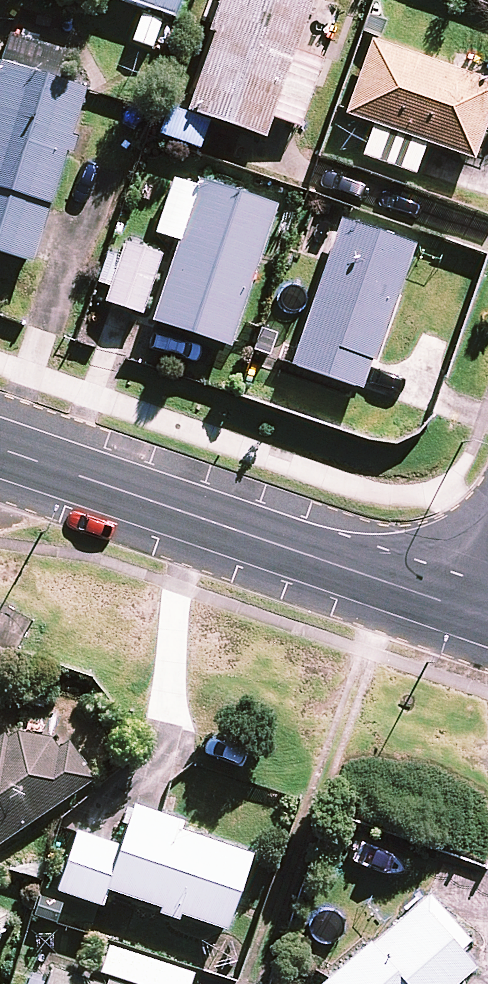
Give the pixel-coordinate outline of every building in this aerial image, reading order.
[(174,21),(181,0),(115,0),(174,21)] [(262,143),(312,0),(225,0),(185,116),(262,143)] [(83,94),(54,85),(63,56),(5,38),(0,56),(0,259),(30,268),(83,94)] [(471,166),(487,119),(487,87),(370,45),(343,120),(371,130),(423,149),(471,166)] [(412,179),(423,149),(371,130),(360,160),(412,179)] [(276,211),(196,184),(148,326),(228,353),(276,211)] [(340,223),(288,369),(359,394),(411,247),(340,223)] [(102,306),(140,319),(161,259),(123,246),(102,306)] [(93,782),(66,744),(56,751),(50,742),(15,737),(6,743),(2,737),(0,739),(0,846),(93,782)] [(178,919),(224,935),(249,860),(178,836),(182,826),(160,818),(133,809),(120,849),(104,894),(157,912),(155,919),(176,926),(178,919)] [(104,894),(120,849),(75,834),(54,895),(99,910),(104,894)] [(326,983),(457,983),(472,971),(458,954),(467,945),(425,898),(326,983)] [(53,925),(59,907),(38,900),(32,918),(53,925)] [(106,947),(96,977),(117,983),(189,983),(191,976),(106,947)] [(46,983),(82,983),(50,973),(46,983)]
